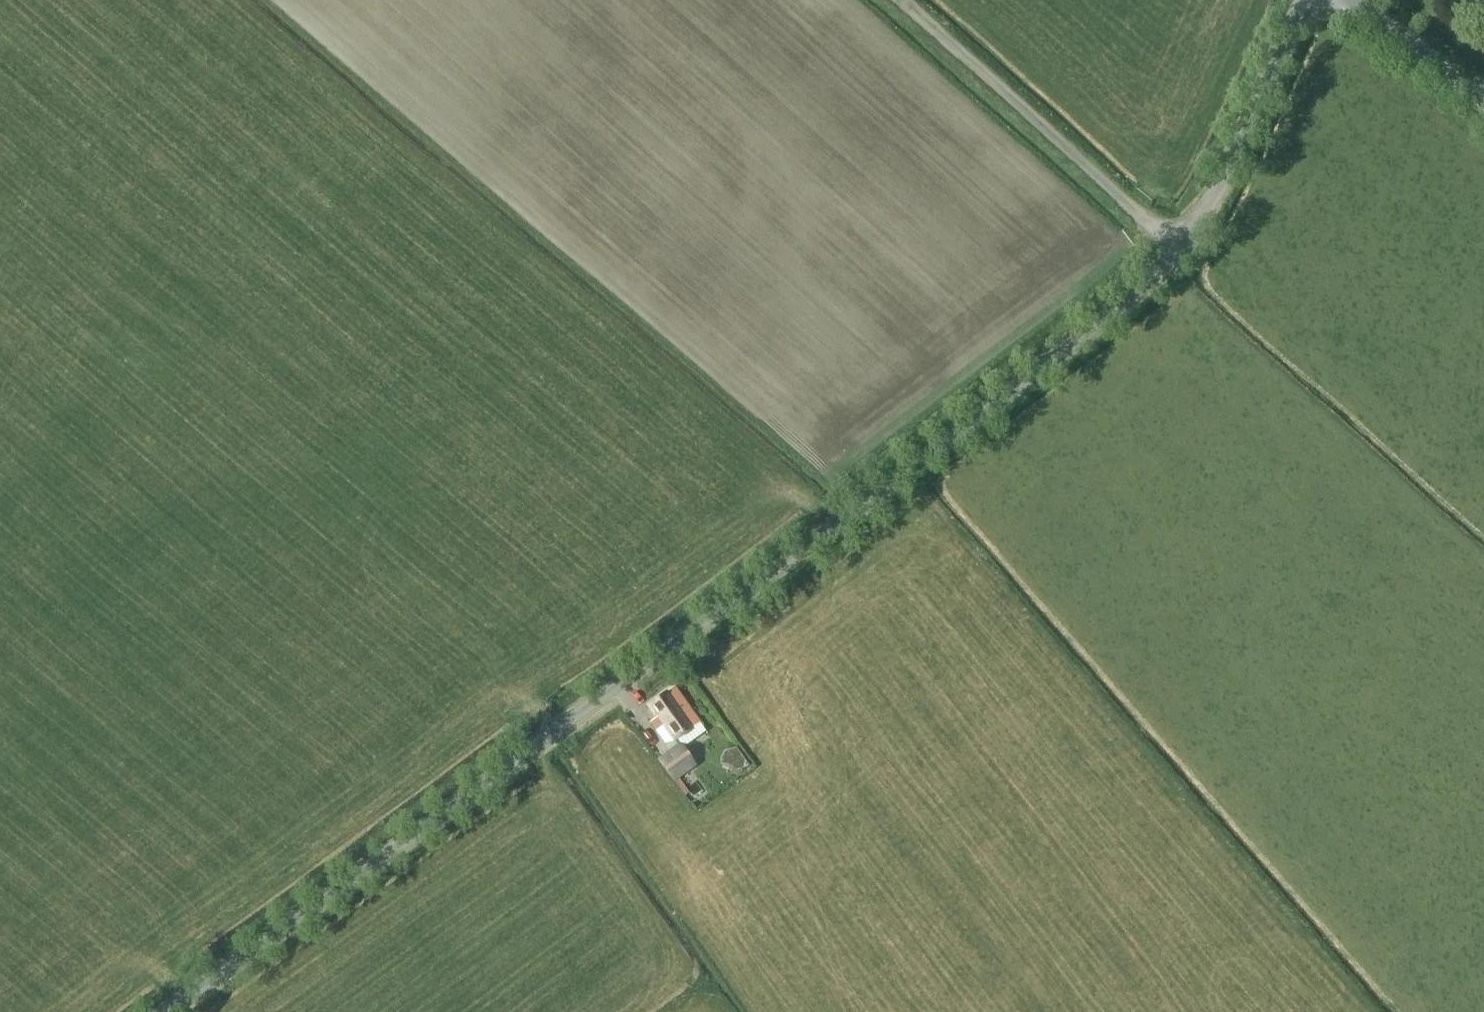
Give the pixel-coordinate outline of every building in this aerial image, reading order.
[(699,721),(690,710),(675,688),(667,694),(666,693),(649,706),(658,718),(650,723),(657,732),(664,727),(675,741),(693,728),(692,727),(699,721)] [(657,758),(674,782),(696,766),(679,743),(657,758)] [(729,749),(731,768),(749,767),(747,747),(729,749)]
